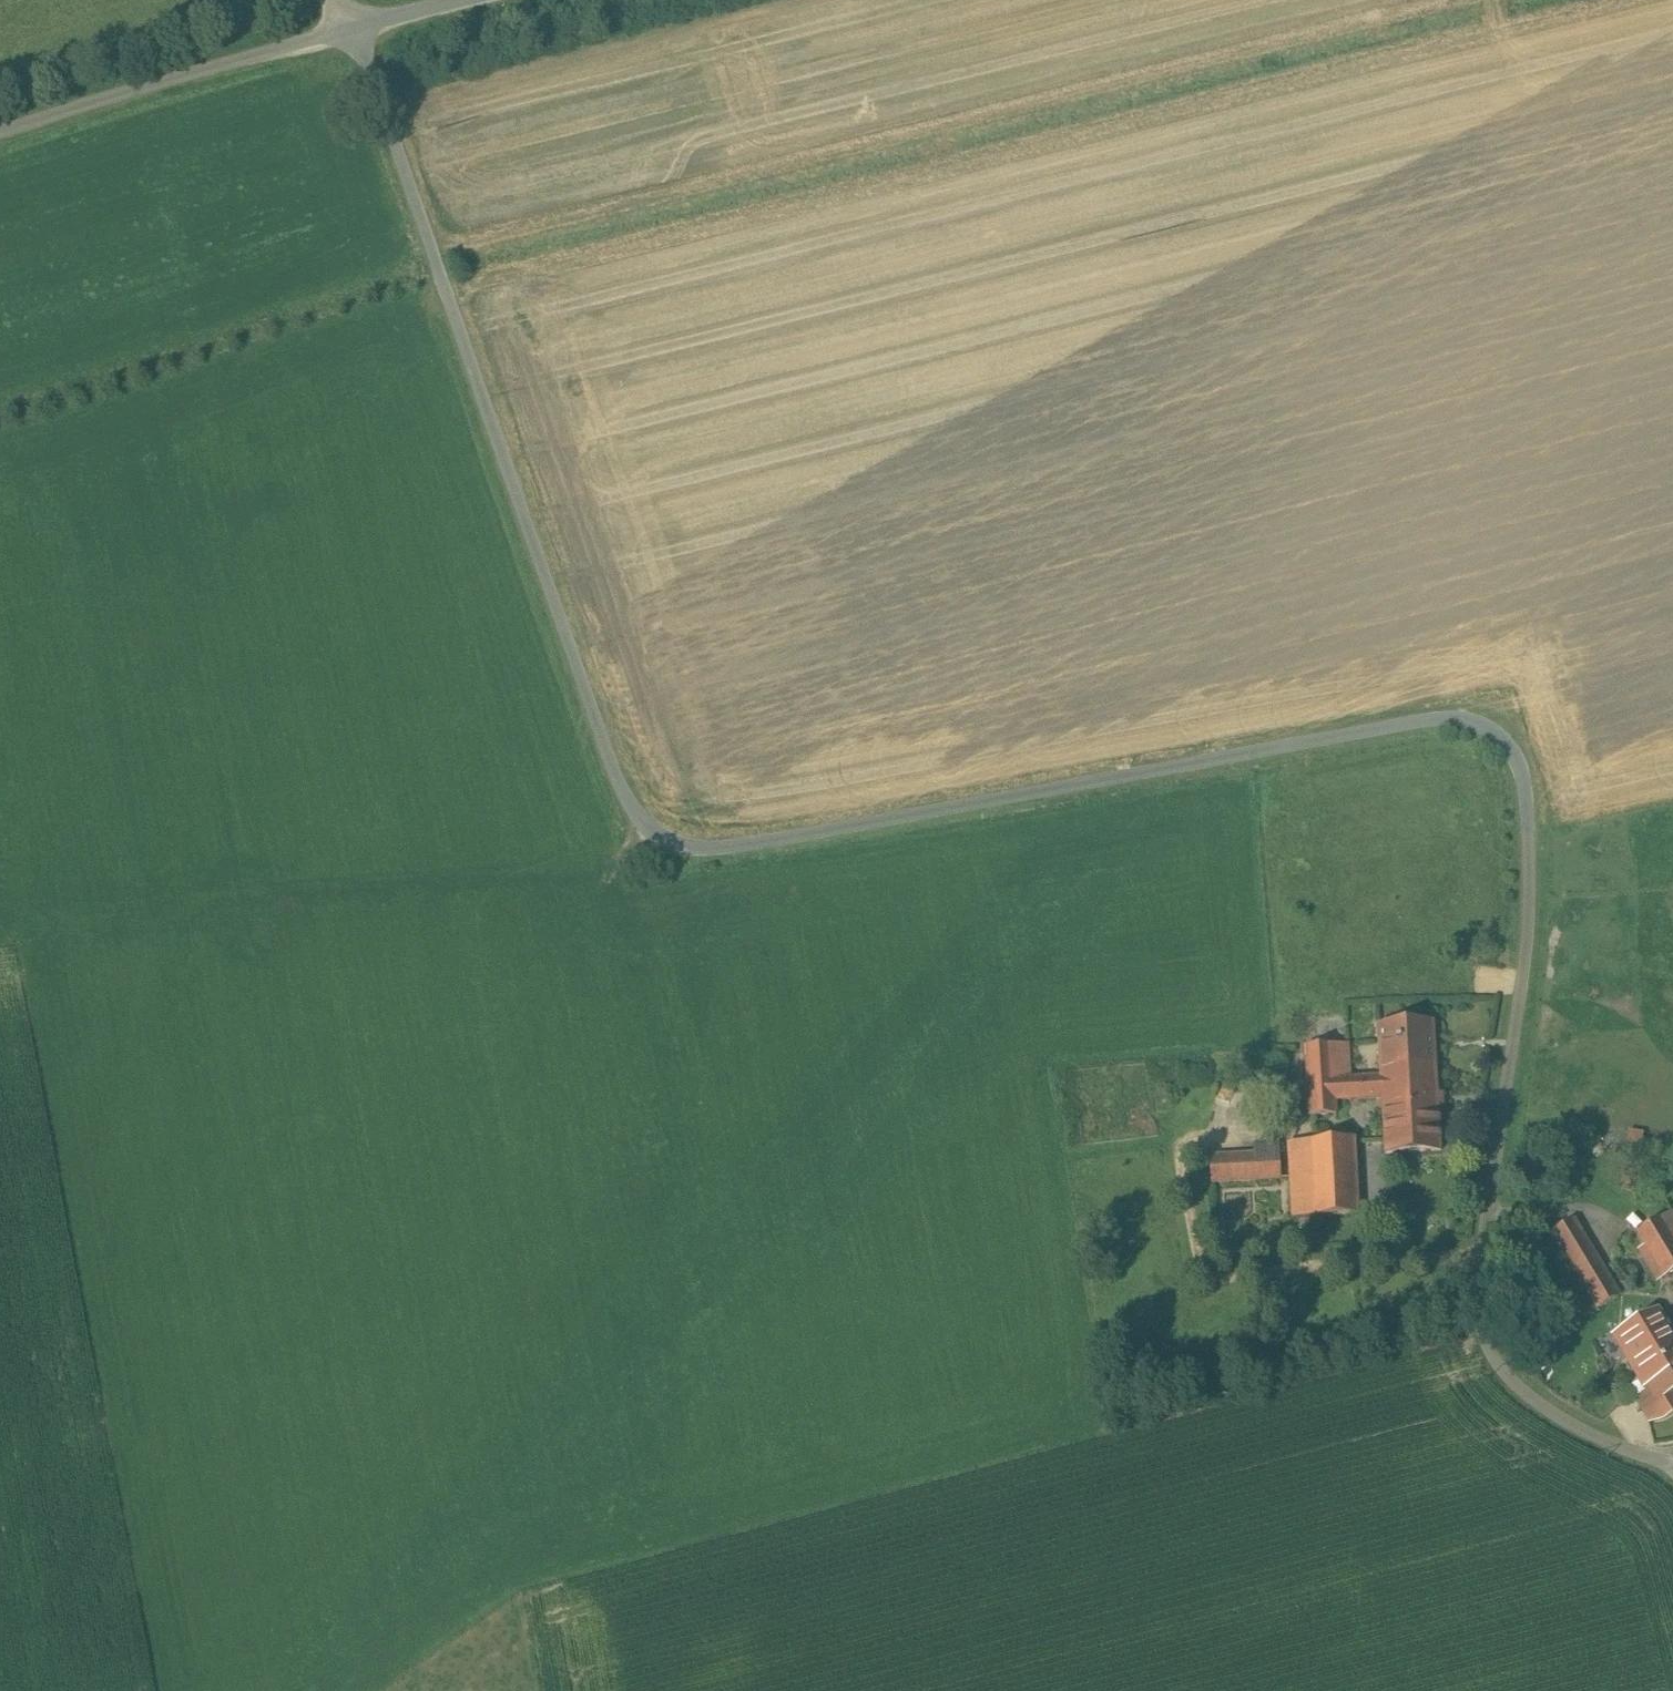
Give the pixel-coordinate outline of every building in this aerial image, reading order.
[(1381,1076),(1435,1073),(1432,1022),(1378,1025),(1381,1076)] [(1436,1087),(1435,1073),(1381,1076),(1350,1078),(1348,1043),(1306,1046),(1310,1115),(1335,1114),(1335,1099),(1382,1097),(1385,1153),(1441,1150),(1437,1087),(1436,1087)] [(1359,1209),(1355,1137),(1207,1145),(1209,1187),(1285,1183),(1286,1212),(1359,1209)] [(1660,1281),(1672,1273),(1672,1209),(1641,1229),(1648,1241),(1640,1246),(1660,1281)] [(1595,1304),(1622,1287),(1576,1212),(1549,1228),(1595,1304)] [(1672,1346),(1672,1331),(1659,1307),(1611,1335),(1631,1370),(1672,1346)] [(1631,1370),(1643,1391),(1635,1395),(1651,1423),(1660,1419),(1672,1411),(1672,1395),(1671,1392),(1672,1391),(1672,1346),(1631,1370)]
